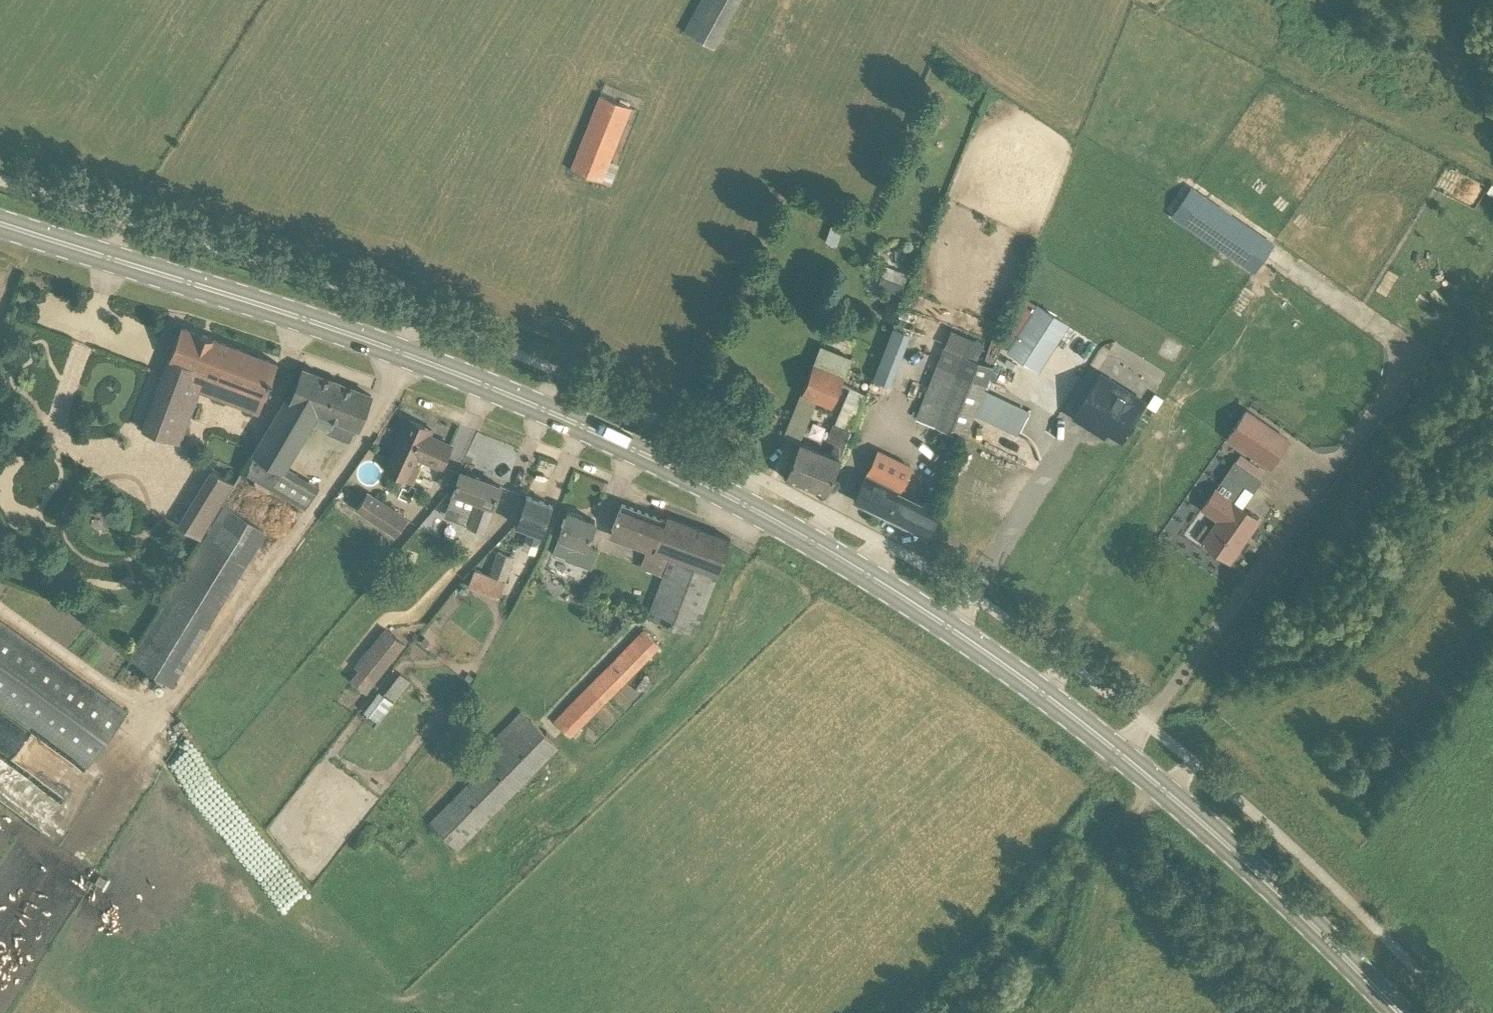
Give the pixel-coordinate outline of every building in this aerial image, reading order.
[(684,35),(715,48),(735,0),(698,0),(684,35)] [(600,183),(632,110),(601,97),(570,170),(600,183)] [(1255,268),(1261,260),(1270,247),(1189,191),(1174,213),(1255,268)] [(899,295),(907,275),(886,267),(879,287),(899,295)] [(1062,336),(1028,315),(1007,348),(1040,370),(1062,336)] [(870,380),(888,385),(906,331),(888,325),(870,380)] [(278,363),(182,326),(143,430),(180,444),(201,389),(214,394),(213,396),(259,413),(278,363)] [(992,367),(942,348),(916,418),(965,437),(992,367)] [(285,468),(311,424),(317,413),(325,416),(337,383),(303,370),(291,401),(286,399),(255,452),(285,468)] [(1075,417),(1092,428),(1096,424),(1121,440),(1139,410),(1144,403),(1155,411),(1163,399),(1151,392),(1145,402),(1102,375),(1075,417)] [(325,416),(317,413),(311,424),(332,432),(331,434),(350,442),(355,428),(359,429),(372,396),(337,383),(325,416)] [(783,437),(794,441),(798,443),(815,401),(800,394),(783,437)] [(1291,440),(1248,410),(1230,438),(1273,467),(1291,440)] [(452,446),(430,436),(433,430),(409,419),(386,470),(415,483),(415,482),(421,468),(422,468),(418,466),(422,459),(442,468),(452,446)] [(786,477),(809,487),(826,494),(851,431),(835,424),(828,441),(836,444),(832,455),(799,442),(786,477)] [(285,468),(255,452),(243,473),(307,510),(319,489),(285,468)] [(911,467),(890,456),(886,465),(874,459),(854,500),(926,536),(938,512),(898,493),(911,467)] [(1261,480),(1235,461),(1203,508),(1220,520),(1203,543),(1230,561),(1259,520),(1233,502),(1244,487),(1252,493),(1261,480)] [(210,470),(176,525),(200,540),(234,485),(210,470)] [(455,517),(470,523),(469,526),(484,532),(501,486),(461,471),(453,491),(454,492),(449,505),(458,508),(455,517)] [(366,493),(355,509),(396,536),(406,519),(366,493)] [(516,525),(530,530),(526,541),(537,546),(541,534),(542,535),(553,505),(527,495),(516,525)] [(610,536),(647,550),(641,567),(662,575),(669,555),(672,557),(650,618),(696,635),(731,539),(667,516),(666,520),(622,504),(610,536)] [(224,508),(130,662),(170,687),(264,532),(224,508)] [(569,511),(559,538),(553,554),(591,568),(598,549),(587,545),(596,521),(569,511)] [(508,580),(516,557),(498,551),(490,574),(508,580)] [(88,767),(126,713),(0,622),(0,704),(88,767)] [(385,629),(355,667),(368,678),(375,683),(405,645),(385,629)] [(643,630),(553,720),(567,734),(657,644),(643,630)] [(395,701),(410,680),(400,673),(385,693),(395,701)] [(472,779),(429,823),(456,850),(557,747),(521,712),(463,770),(472,779)] [(21,787),(9,805),(59,837),(70,820),(21,787)]
